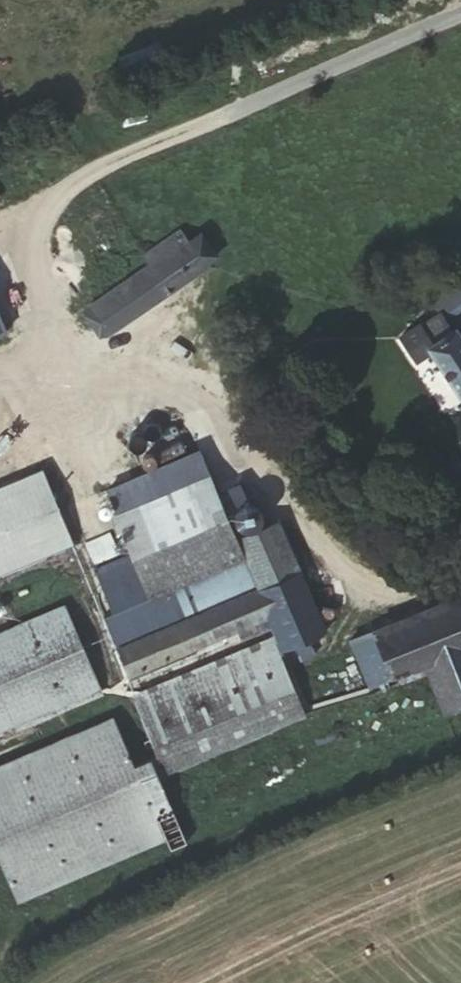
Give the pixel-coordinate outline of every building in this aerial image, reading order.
[(204,272),(180,237),(140,263),(146,272),(91,307),(107,334),(204,272)] [(460,322),(460,321),(460,282),(436,293),(439,301),(415,312),(412,321),(416,332),(425,327),(435,346),(429,350),(460,403),(460,324),(460,322)] [(108,505),(126,549),(224,507),(207,463),(108,505)] [(45,495),(34,466),(0,480),(0,514),(45,495)] [(94,612),(109,645),(255,584),(237,539),(224,507),(126,549),(85,566),(103,609),(94,612)] [(40,509),(0,524),(0,575),(59,553),(40,509)] [(255,584),(296,567),(276,522),(237,539),(255,584)] [(111,553),(104,535),(85,542),(93,560),(111,553)] [(109,645),(122,676),(266,615),(281,652),(324,633),(296,567),(255,584),(109,645)] [(377,630),(395,682),(428,669),(460,655),(460,596),(377,630)] [(90,682),(56,603),(0,626),(0,720),(90,682)] [(395,682),(377,630),(352,640),(371,690),(395,682)] [(134,700),(146,728),(208,703),(201,687),(274,655),(268,642),(134,700)] [(208,703),(281,673),(274,655),(201,687),(208,703)] [(460,711),(460,655),(428,669),(446,717),(460,711)] [(208,703),(226,743),(298,712),(281,673),(208,703)] [(164,770),(226,743),(208,703),(146,728),(164,770)] [(24,890),(156,834),(104,713),(0,757),(0,839),(24,890)] [(24,890),(0,839),(0,879),(8,897),(24,890)]
